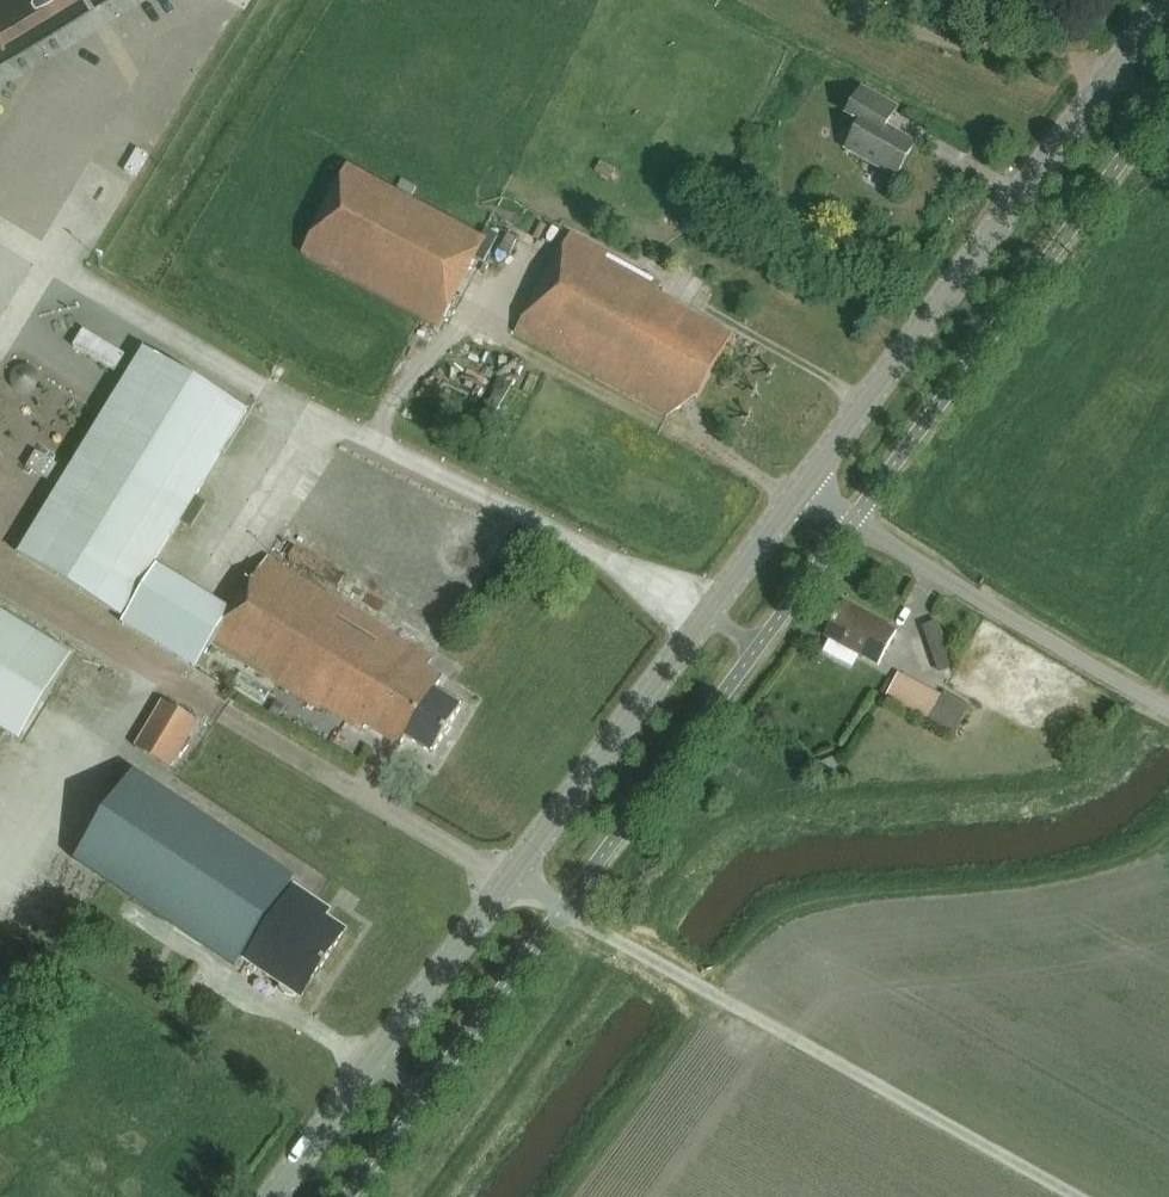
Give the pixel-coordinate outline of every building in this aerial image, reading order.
[(861,90),(846,117),(860,124),(845,150),(896,178),(915,144),(886,128),(896,110),(861,90)] [(137,149),(125,170),(135,176),(148,155),(137,149)] [(487,241),(478,258),(484,262),(498,236),(485,230),(481,238),(487,241)] [(699,399),(733,336),(658,295),(663,285),(572,235),(518,335),(668,416),(699,399)] [(83,329),(73,346),(115,370),(125,354),(83,329)] [(144,349),(18,555),(123,619),(249,413),(144,349)] [(482,412),(497,419),(522,364),(506,357),(482,412)] [(445,682),(441,679),(425,669),(431,659),(268,558),(234,613),(214,645),(322,713),(325,708),(363,733),(368,726),(405,749),(409,742),(432,756),(462,709),(438,694),(445,682)] [(214,645),(234,613),(160,566),(124,623),(198,670),(214,645)] [(876,667),(895,633),(843,604),(824,637),(876,667)] [(24,743),(75,659),(0,613),(0,728),(24,743)] [(932,670),(950,666),(941,618),(923,622),(932,670)] [(926,720),(940,696),(898,672),(885,697),(926,720)] [(940,696),(926,720),(954,735),(970,706),(942,691),(940,696)] [(198,723),(163,702),(136,749),(170,769),(198,723)] [(278,719),(285,708),(277,703),(270,714),(278,719)] [(834,758),(820,764),(826,780),(840,774),(834,758)] [(730,761),(724,768),(736,778),(742,771),(730,761)] [(75,859),(235,967),(295,876),(135,769),(75,859)] [(245,969),(248,963),(279,984),(278,986),(278,989),(280,993),(283,995),(287,997),(291,998),(295,997),(296,996),(301,999),(310,986),(311,986),(341,941),(340,940),(348,929),(320,911),(325,904),(307,892),(310,888),(296,878),(239,965),(245,969)]
